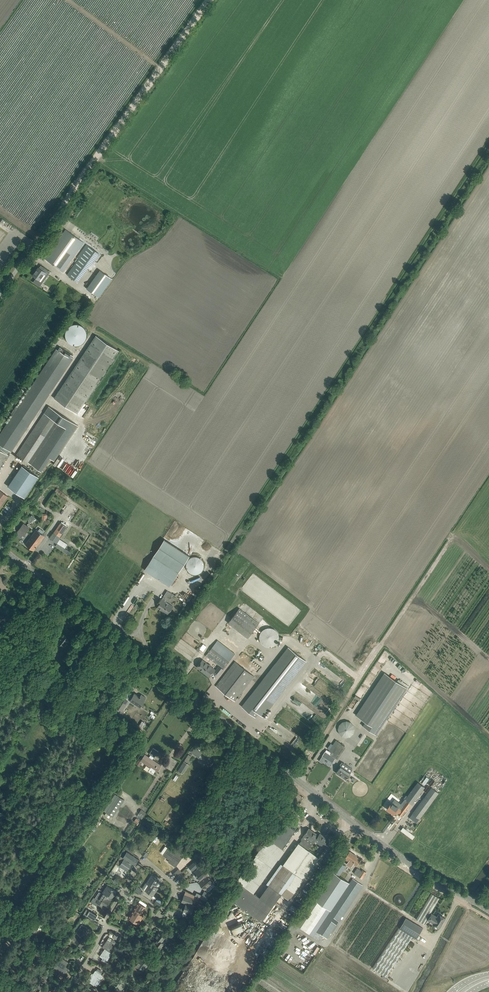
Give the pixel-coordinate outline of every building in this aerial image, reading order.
[(63,271),(84,242),(66,229),(45,258),(63,271)] [(78,281),(99,253),(87,244),(78,257),(79,259),(68,274),(78,281)] [(42,282),(47,276),(45,275),(49,270),(43,266),(41,269),(39,267),(33,275),(36,278),(33,282),(38,285),(41,281),(42,282)] [(100,270),(87,288),(99,297),(113,279),(100,270)] [(64,328),(71,346),(88,340),(81,322),(64,328)] [(96,335),(54,398),(77,413),(119,350),(96,335)] [(4,462),(11,451),(12,451),(73,358),(72,357),(73,355),(60,347),(58,350),(56,349),(18,406),(16,405),(11,413),(13,414),(0,434),(0,468),(4,462)] [(49,406),(45,412),(16,454),(41,471),(50,458),(54,460),(78,425),(49,406)] [(25,497),(39,477),(22,465),(8,486),(25,497)] [(57,543),(61,537),(60,536),(66,526),(60,522),(54,532),(50,538),(53,540),(53,541),(57,543)] [(27,531),(29,528),(24,523),(18,531),(24,536),(26,533),(27,534),(28,532),(27,531)] [(34,550),(45,536),(37,530),(26,544),(34,550)] [(147,565),(144,570),(170,586),(173,582),(179,573),(190,556),(164,539),(153,556),(147,565)] [(57,543),(55,546),(66,553),(67,550),(65,548),(57,543)] [(189,557),(189,573),(202,573),(203,557),(189,557)] [(169,599),(172,594),(167,590),(164,595),(169,599)] [(173,606),(162,599),(159,603),(159,604),(158,607),(162,609),(162,610),(163,611),(162,613),(164,611),(168,613),(169,611),(170,611),(173,606)] [(232,601),(221,616),(229,622),(240,608),(232,601)] [(259,623),(248,637),(253,640),(264,626),(259,623)] [(277,638),(277,636),(277,635),(277,633),(276,632),(275,631),(274,630),(273,629),(271,629),(270,628),(268,628),(267,629),(266,629),(264,630),(263,632),(262,633),(262,635),(262,636),(262,638),(262,639),(263,640),(264,642),(265,642),(266,643),(268,644),(269,644),(271,644),(272,643),(274,643),(275,642),(276,641),(277,639),(277,638)] [(66,643),(69,639),(62,633),(60,636),(61,637),(57,642),(65,649),(65,650),(68,652),(71,647),(66,643)] [(226,665),(235,654),(218,640),(205,656),(206,656),(219,666),(215,671),(219,675),(226,665)] [(289,647),(243,707),(255,717),(258,713),(263,716),(306,660),(289,647)] [(388,658),(391,655),(386,650),(383,654),(388,658)] [(215,669),(202,660),(197,667),(209,676),(215,669)] [(238,697),(254,676),(235,661),(219,682),(216,686),(235,701),(238,697)] [(407,688),(384,672),(356,715),(366,722),(363,726),(376,735),(407,688)] [(130,700),(136,704),(140,706),(146,697),(141,694),(140,696),(139,697),(134,693),(130,700)] [(128,701),(121,696),(115,706),(122,711),(128,701)] [(354,729),(354,728),(354,726),(354,725),(353,723),(352,722),(351,722),(350,721),(348,720),(347,720),(346,720),(344,720),(343,721),(342,722),(341,723),(340,725),(339,726),(339,727),(339,729),(340,730),(341,732),(341,733),(342,734),(344,734),(345,735),(347,735),(348,735),(349,735),(351,734),(352,733),(353,732),(354,730),(354,729)] [(226,746),(221,742),(218,746),(223,750),(226,746)] [(206,756),(193,746),(190,750),(203,761),(202,761),(206,764),(211,759),(207,756),(206,756)] [(161,766),(152,760),(154,757),(158,751),(153,748),(149,754),(151,755),(149,757),(145,755),(141,760),(151,767),(148,771),(153,774),(155,771),(157,772),(161,766)] [(325,751),(319,761),(322,763),(326,757),(333,762),(335,758),(325,751)] [(180,767),(178,770),(182,773),(188,764),(184,761),(179,767),(180,767)] [(341,765),(336,772),(346,779),(351,772),(350,772),(352,769),(343,763),(341,765)] [(201,778),(207,772),(203,769),(198,775),(201,778)] [(412,804),(424,787),(417,782),(405,799),(412,804)] [(416,823),(438,793),(431,788),(412,813),(409,818),(416,823)] [(124,800),(118,795),(107,811),(114,815),(124,800)] [(406,809),(401,806),(399,808),(391,802),(390,805),(387,809),(394,814),(396,811),(398,813),(401,816),(404,812),(406,809)] [(139,813),(137,816),(142,819),(144,817),(147,813),(141,810),(139,813)] [(282,847),(295,829),(285,822),(272,840),(282,847)] [(403,827),(401,830),(412,838),(414,835),(403,827)] [(290,899),(319,857),(309,850),(314,842),(315,840),(319,835),(318,835),(309,828),(307,830),(306,831),(306,832),(304,835),(301,839),(302,840),(299,843),(299,842),(260,897),(241,884),(231,898),(262,921),(282,893),(290,899)] [(330,840),(320,833),(318,835),(319,835),(315,840),(325,847),(330,840)] [(127,851),(123,857),(132,863),(131,864),(133,865),(134,864),(139,858),(132,853),(134,849),(128,845),(125,849),(127,851)] [(182,857),(169,847),(163,855),(170,859),(169,861),(175,866),(182,857)] [(328,863),(335,854),(330,851),(324,860),(328,863)] [(360,859),(355,856),(355,855),(350,851),(345,859),(349,861),(347,863),(351,866),(353,863),(356,865),(360,859)] [(132,863),(123,857),(122,856),(117,864),(127,871),(131,864),(132,863)] [(195,861),(189,867),(192,871),(199,866),(195,861)] [(331,910),(350,882),(339,875),(346,865),(338,861),(296,924),(312,935),(330,909),(331,910)] [(116,864),(110,873),(114,875),(120,867),(116,864)] [(208,874),(202,866),(195,872),(196,874),(197,875),(201,880),(207,875),(208,874)] [(362,878),(366,872),(362,869),(362,870),(357,868),(354,873),(358,876),(362,878)] [(159,880),(152,875),(147,883),(149,885),(146,890),(153,895),(158,888),(155,886),(159,880)] [(213,883),(207,875),(201,880),(199,881),(205,889),(213,883)] [(327,938),(349,905),(362,885),(352,878),(350,882),(331,910),(317,931),(327,938)] [(107,885),(103,892),(112,898),(117,891),(107,885)] [(186,891),(182,902),(192,905),(195,895),(186,891)] [(112,898),(103,892),(101,893),(99,892),(95,898),(100,901),(99,903),(103,906),(104,906),(106,907),(111,900),(112,898)] [(424,924),(435,905),(439,898),(431,893),(416,919),(424,924)] [(146,907),(138,902),(128,917),(138,924),(143,916),(141,914),(146,907)] [(193,910),(194,906),(183,903),(181,909),(184,909),(183,911),(188,912),(186,916),(192,918),(195,910),(193,910)] [(74,910),(67,921),(72,925),(79,914),(74,910)] [(89,910),(86,914),(95,919),(97,915),(89,910)] [(440,928),(445,918),(439,914),(437,916),(432,913),(428,920),(433,923),(440,928)] [(35,917),(30,931),(36,932),(39,922),(43,923),(44,920),(35,917)] [(386,976),(413,936),(417,938),(423,928),(406,918),(399,928),(373,967),(386,976)] [(242,923),(232,926),(233,932),(243,929),(242,923)] [(79,945),(82,946),(86,939),(84,938),(88,933),(80,927),(76,933),(79,935),(75,942),(79,944),(79,945)] [(167,936),(160,930),(155,937),(157,938),(162,942),(167,936)] [(165,944),(162,942),(157,938),(153,944),(160,950),(165,944)] [(111,942),(107,939),(102,947),(105,948),(112,953),(113,954),(114,950),(112,948),(115,944),(114,944),(116,942),(112,939),(111,942)] [(109,958),(112,953),(105,948),(100,956),(109,962),(111,959),(109,958)] [(137,964),(134,968),(141,973),(148,964),(156,970),(160,966),(154,961),(152,963),(149,961),(151,959),(143,954),(136,963),(137,964)] [(61,957),(58,962),(53,968),(64,975),(68,968),(66,966),(68,962),(61,957)] [(115,958),(113,961),(121,966),(123,962),(115,958)] [(93,973),(92,973),(87,980),(94,985),(99,978),(100,979),(103,975),(95,970),(93,973)] [(138,977),(131,972),(128,976),(135,980),(138,977)]
